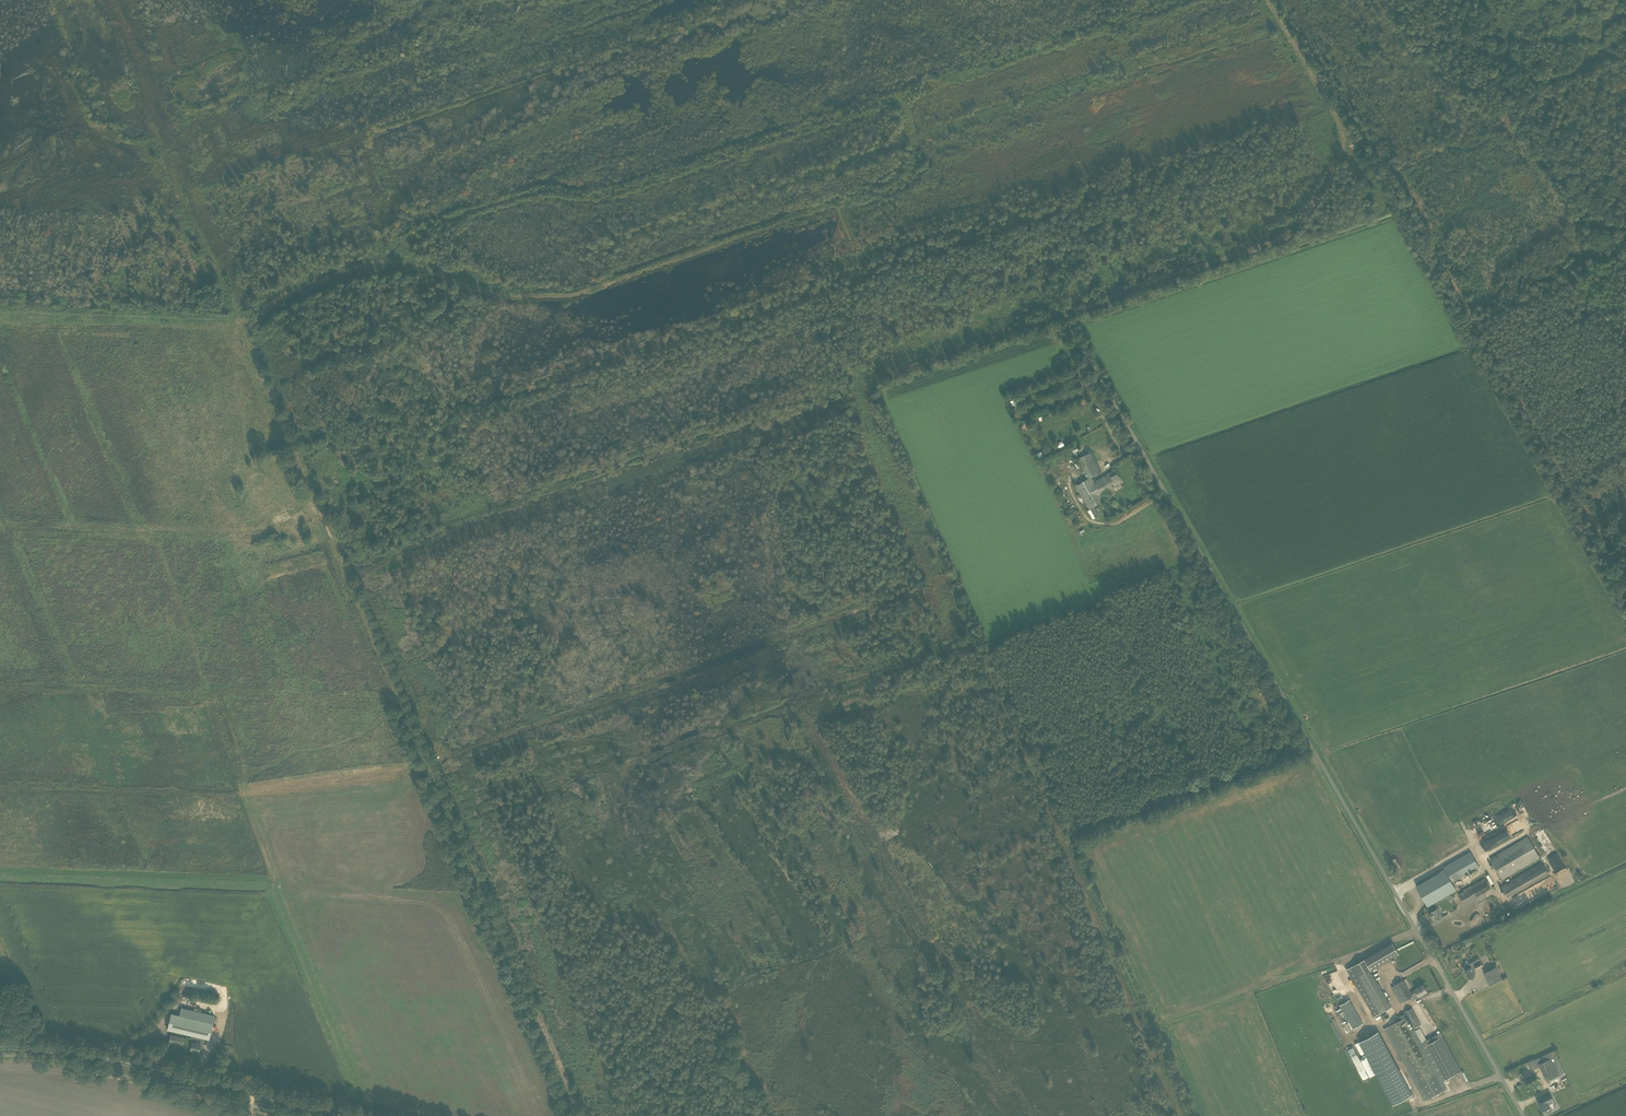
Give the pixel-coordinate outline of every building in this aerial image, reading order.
[(1055,446),(1054,444),(1051,445),(1054,451),(1064,447),(1062,442),(1055,446)] [(1078,458),(1088,478),(1101,471),(1091,451),(1078,458)] [(267,466),(273,480),(284,475),(278,461),(267,466)] [(1091,476),(1075,486),(1088,509),(1090,508),(1095,517),(1099,515),(1094,506),(1104,500),(1101,495),(1122,482),(1115,470),(1094,482),(1091,476)] [(295,540),(303,537),(300,528),(292,531),(295,540)] [(1464,822),(1472,820),(1473,823),(1477,822),(1474,812),(1462,816),(1464,822)] [(1454,815),(1448,817),(1451,827),(1458,824),(1454,815)] [(1504,837),(1505,839),(1524,830),(1520,822),(1503,830),(1506,836),(1504,837)] [(1478,837),(1485,852),(1501,845),(1494,830),(1478,837)] [(1490,858),(1502,879),(1540,857),(1527,836),(1490,858)] [(1431,911),(1436,920),(1443,916),(1438,908),(1439,907),(1436,901),(1456,889),(1452,882),(1479,867),(1471,851),(1443,867),(1445,870),(1417,886),(1428,905),(1432,911),(1431,911)] [(1392,860),(1397,869),(1401,866),(1396,857),(1392,860)] [(1501,886),(1507,897),(1548,873),(1542,862),(1501,886)] [(1573,863),(1568,867),(1571,873),(1577,869),(1573,863)] [(1459,896),(1464,904),(1490,889),(1484,878),(1462,890),(1464,893),(1462,894),(1462,892),(1459,894),(1460,895),(1459,896)] [(1475,924),(1481,916),(1477,912),(1471,921),(1475,924)] [(1347,969),(1374,1017),(1380,1013),(1392,1006),(1371,970),(1399,954),(1393,943),(1352,966),(1347,969)] [(1470,979),(1472,979),(1474,978),(1474,976),(1474,975),(1475,975),(1473,971),(1483,965),(1479,958),(1466,966),(1467,969),(1465,970),(1469,978),(1470,978),(1470,979)] [(1484,972),(1489,984),(1502,979),(1496,966),(1484,972)] [(1403,980),(1394,985),(1403,1001),(1410,997),(1417,993),(1419,996),(1423,994),(1427,991),(1423,984),(1418,987),(1415,989),(1410,992),(1403,980)] [(1364,1023),(1351,999),(1341,1004),(1353,1029),(1364,1023)] [(1389,1026),(1428,1099),(1443,1090),(1406,1020),(1409,1018),(1414,1028),(1421,1024),(1412,1007),(1405,1011),(1406,1013),(1399,1017),(1401,1020),(1389,1026)] [(190,1050),(199,1052),(199,1048),(202,1048),(204,1038),(209,1039),(214,1016),(203,1014),(201,1020),(171,1013),(167,1030),(193,1036),(190,1050)] [(1379,1031),(1359,1042),(1362,1048),(1379,1079),(1399,1069),(1379,1031)] [(1424,1041),(1445,1079),(1459,1072),(1438,1034),(1424,1041)] [(168,1042),(180,1045),(181,1037),(170,1035),(168,1042)] [(1559,1074),(1551,1058),(1539,1064),(1547,1080),(1559,1074)] [(1530,1085),(1533,1090),(1538,1087),(1536,1082),(1530,1085)] [(1540,1102),(1538,1102),(1542,1110),(1544,1109),(1546,1114),(1553,1110),(1550,1106),(1549,1106),(1548,1103),(1553,1100),(1549,1093),(1542,1096),(1542,1097),(1538,1099),(1540,1102)]
